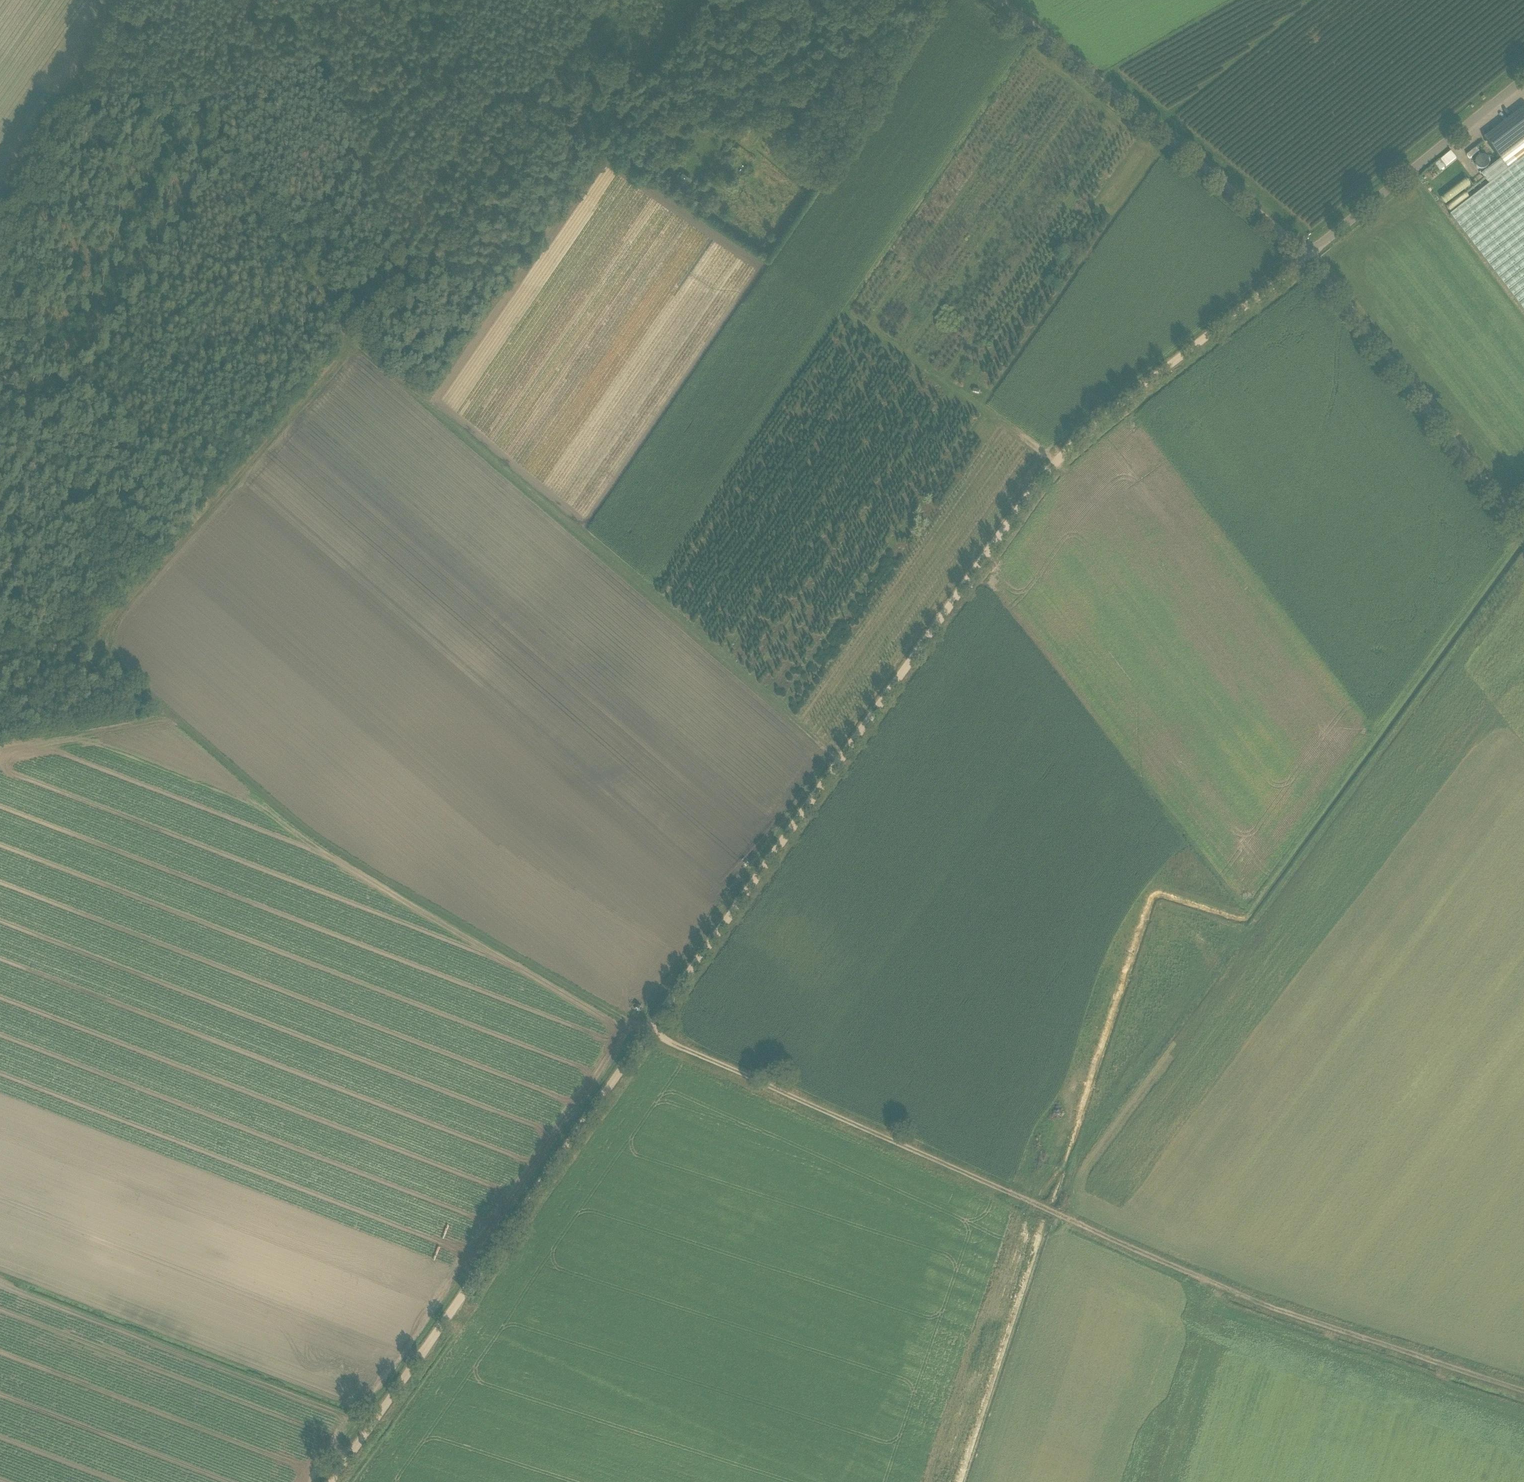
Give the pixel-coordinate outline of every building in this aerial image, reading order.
[(1450,216),(1523,312),(1523,108),(1484,139),(1501,160),(1482,175),(1490,185),(1450,216)] [(746,121),(743,125),(750,130),(753,126),(746,121)] [(1451,152),(1441,160),(1447,166),(1456,158),(1451,152)] [(1489,161),(1480,154),(1473,163),(1483,170),(1489,161)] [(680,175),(678,174),(672,182),(683,191),(690,182),(680,175)] [(1448,203),(1471,186),(1466,178),(1442,196),(1448,203)]
